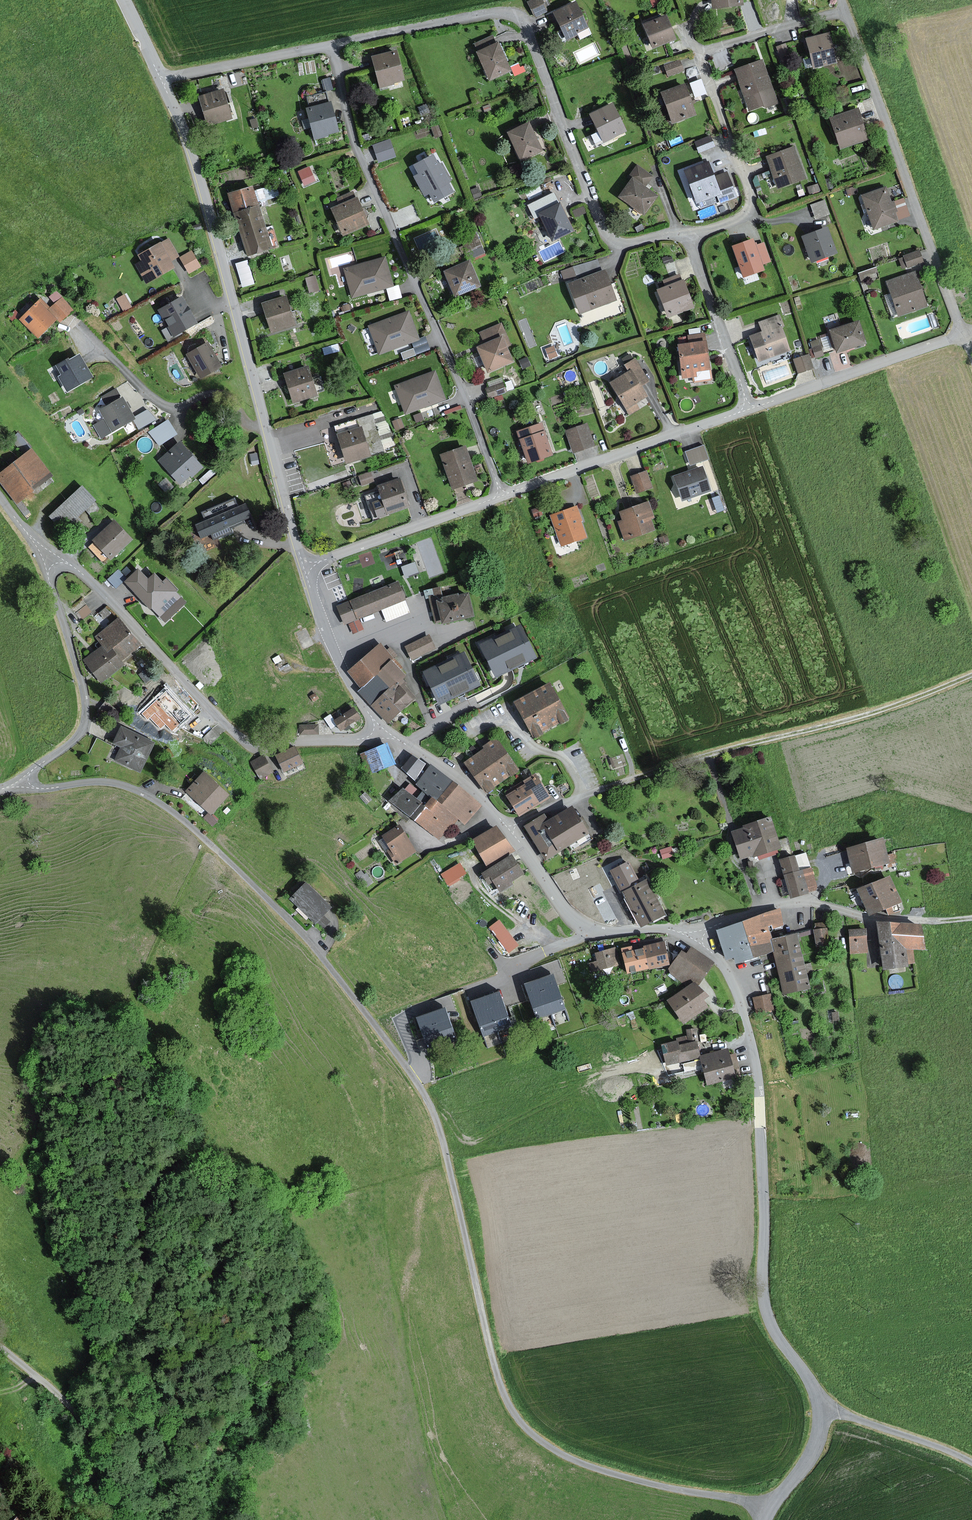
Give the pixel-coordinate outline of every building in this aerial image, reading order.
[(529,2),(536,16),(547,10),(542,0),(533,0),(529,2)] [(588,28),(574,0),(554,11),(561,25),(568,38),(588,28)] [(713,8),(741,5),(741,0),(712,0),(713,8)] [(665,16),(645,24),(654,47),(674,38),(665,16)] [(829,33),(807,39),(816,69),(837,63),(829,33)] [(499,43),(478,51),(490,79),(510,70),(499,43)] [(791,60),(785,44),(778,47),(783,62),(791,60)] [(395,51),(374,57),(382,85),(404,79),(395,51)] [(679,61),(666,66),(669,75),(683,70),(679,61)] [(778,103),(762,61),(735,71),(751,113),(762,108),(778,103)] [(694,95),(706,92),(701,76),(689,80),(694,95)] [(685,84),(662,93),(674,124),(697,114),(685,84)] [(222,90),(201,96),(208,124),(230,118),(222,90)] [(330,102),(307,109),(315,138),(338,132),(330,102)] [(625,130),(612,104),(592,115),(604,140),(625,130)] [(858,110),(830,119),(840,150),(869,141),(858,110)] [(528,123),(509,131),(521,159),(540,151),(528,123)] [(596,143),(602,140),(598,130),(591,133),(596,143)] [(711,137),(696,143),(700,152),(714,146),(711,137)] [(390,140),(374,146),(379,161),(395,155),(390,140)] [(794,147),(768,157),(779,188),(805,178),(794,147)] [(433,153),(414,163),(420,174),(415,177),(425,196),(430,193),(435,203),(452,194),(446,183),(450,181),(442,164),(439,166),(433,153)] [(686,171),(697,201),(718,194),(721,202),(736,197),(727,173),(715,177),(710,162),(686,171)] [(644,214),(657,197),(644,188),(653,176),(637,165),(629,177),(632,179),(620,197),(644,214)] [(315,180),(309,167),(299,172),(304,185),(315,180)] [(251,188),(228,194),(246,257),(271,250),(265,226),(259,205),(256,206),(251,188)] [(886,188),(863,197),(875,227),(897,218),(886,188)] [(529,205),(535,219),(541,216),(552,241),(574,231),(560,203),(559,203),(554,193),(529,205)] [(823,197),(809,202),(814,216),(828,212),(823,197)] [(369,224),(358,199),(333,209),(344,235),(369,224)] [(433,226),(412,236),(418,249),(439,240),(433,226)] [(828,227),(803,236),(807,248),(803,249),(806,258),(810,257),(811,262),(837,253),(828,227)] [(177,257),(168,239),(139,254),(143,261),(136,264),(146,283),(176,268),(172,260),(177,257)] [(478,239),(465,246),(472,258),(485,251),(478,239)] [(764,269),(753,239),(734,246),(745,276),(764,269)] [(191,247),(178,255),(188,271),(201,264),(191,247)] [(919,252),(905,257),(908,266),(923,261),(919,252)] [(235,261),(242,285),(254,281),(247,257),(235,261)] [(562,277),(599,265),(596,257),(559,268),(562,277)] [(385,258),(345,269),(352,297),(393,285),(385,258)] [(470,262),(445,273),(455,297),(480,287),(470,262)] [(859,268),(860,286),(876,286),(875,268),(859,268)] [(606,270),(570,284),(578,305),(581,312),(597,306),(616,299),(606,270)] [(304,276),(309,291),(320,288),(315,273),(304,276)] [(915,274),(887,283),(898,316),(912,312),(916,310),(926,307),(915,274)] [(683,280),(659,289),(670,316),(693,307),(683,280)] [(126,292),(116,296),(122,309),(131,305),(126,292)] [(287,297),(262,304),(271,334),(296,327),(287,297)] [(197,325),(183,298),(159,310),(174,337),(197,325)] [(42,299),(23,321),(41,336),(57,317),(48,309),(51,306),(42,299)] [(408,311),(370,325),(380,353),(418,339),(408,311)] [(762,332),(749,337),(757,361),(789,350),(777,315),(758,322),(762,332)] [(859,323),(830,331),(837,354),(866,345),(859,323)] [(489,373),(514,362),(507,347),(511,346),(501,324),(480,333),(485,345),(478,348),(489,373)] [(820,336),(809,338),(813,356),(824,353),(820,336)] [(207,342),(187,354),(201,379),(222,367),(207,342)] [(706,342),(679,345),(684,378),(711,375),(706,342)] [(554,346),(547,349),(550,358),(557,356),(554,346)] [(808,354),(794,357),(797,371),(811,367),(808,354)] [(64,373),(61,374),(70,390),(93,378),(81,355),(71,360),(69,357),(58,363),(64,373)] [(650,398),(633,362),(626,366),(629,373),(611,381),(628,417),(638,412),(635,405),(650,398)] [(307,367),(284,373),(293,406),(316,399),(307,367)] [(435,373),(396,387),(405,414),(445,400),(435,373)] [(504,384),(487,389),(489,397),(506,393),(504,384)] [(120,400),(115,391),(101,397),(104,405),(98,408),(110,432),(135,420),(124,398),(120,400)] [(169,416),(149,428),(158,443),(178,431),(169,416)] [(585,422),(564,430),(573,453),(594,446),(585,422)] [(541,424),(518,432),(528,462),(552,454),(541,424)] [(352,431),(338,435),(346,461),(346,462),(369,455),(365,441),(361,428),(352,431)] [(202,467),(179,443),(159,462),(182,486),(202,467)] [(708,458),(703,445),(685,452),(690,465),(708,458)] [(477,480),(466,446),(442,454),(453,488),(477,480)] [(34,449),(0,475),(0,480),(17,502),(53,475),(34,449)] [(703,467),(673,477),(681,499),(711,490),(703,467)] [(371,473),(359,477),(362,486),(374,482),(371,473)] [(645,473),(638,476),(632,478),(636,489),(638,494),(651,489),(645,473)] [(400,480),(379,487),(383,500),(373,503),(378,517),(410,507),(400,480)] [(51,517),(63,531),(95,502),(83,488),(51,517)] [(236,497),(200,513),(212,541),(249,525),(236,497)] [(74,542),(105,513),(95,502),(63,531),(74,542)] [(655,519),(649,503),(620,513),(623,521),(618,523),(625,542),(655,532),(651,520),(655,519)] [(576,508),(550,516),(560,546),(586,538),(576,508)] [(134,539),(116,521),(94,543),(112,560),(134,539)] [(405,575),(419,570),(415,559),(401,564),(405,575)] [(114,585),(124,578),(118,569),(108,576),(114,585)] [(150,580),(139,569),(126,582),(166,622),(186,602),(175,591),(177,589),(167,579),(164,583),(155,574),(150,580)] [(337,606),(344,624),(405,600),(405,599),(398,582),(349,602),(337,606)] [(469,594),(452,597),(442,599),(442,596),(440,588),(424,592),(426,599),(429,599),(435,624),(441,622),(441,624),(457,620),(474,616),(469,594)] [(127,664),(124,660),(141,647),(119,619),(113,612),(108,616),(113,622),(104,629),(99,623),(92,629),(101,640),(90,649),(88,646),(83,650),(82,651),(95,668),(105,681),(127,664)] [(535,659),(521,628),(480,646),(495,677),(535,659)] [(413,660),(435,649),(429,636),(406,648),(413,660)] [(347,674),(361,689),(390,663),(395,658),(381,643),(361,662),(347,674)] [(479,688),(465,657),(425,675),(439,706),(479,688)] [(403,679),(404,678),(390,663),(361,689),(358,692),(371,706),(386,692),(402,710),(415,699),(404,687),(408,683),(403,679)] [(551,685),(515,705),(533,738),(569,718),(551,685)] [(189,713),(166,689),(140,713),(147,719),(149,717),(160,728),(166,723),(172,729),(189,713)] [(402,710),(386,692),(371,706),(387,724),(402,710)] [(351,701),(332,712),(335,716),(353,705),(351,701)] [(360,718),(354,708),(342,715),(343,716),(334,722),(339,730),(360,718)] [(318,725),(300,726),(300,735),(318,735),(318,725)] [(156,745),(122,726),(112,745),(119,749),(114,759),(141,773),(156,745)] [(485,751),(466,763),(473,772),(486,793),(518,772),(497,739),(483,748),(485,751)] [(368,753),(374,771),(394,763),(388,745),(368,753)] [(455,762),(463,755),(456,747),(448,755),(455,762)] [(295,748),(276,756),(282,771),(301,763),(295,748)] [(271,771),(263,756),(249,763),(258,778),(271,771)] [(425,765),(411,756),(402,770),(415,779),(425,765)] [(432,765),(416,785),(438,803),(454,783),(432,765)] [(186,792),(208,816),(229,796),(207,772),(188,791),(186,792)] [(531,778),(505,794),(520,816),(550,797),(540,782),(535,785),(531,778)] [(425,804),(433,810),(438,803),(416,785),(409,780),(391,802),(413,820),(425,804)] [(482,804),(454,783),(438,803),(456,817),(466,824),(482,804)] [(433,810),(425,804),(413,820),(438,839),(456,817),(438,803),(433,810)] [(549,823),(543,826),(560,852),(590,833),(574,807),(549,823)] [(560,852),(543,826),(549,823),(544,815),(525,828),(546,861),(560,852)] [(745,829),(733,833),(741,857),(754,853),(755,856),(781,848),(771,818),(744,826),(745,829)] [(398,864),(417,853),(402,826),(383,837),(398,864)] [(496,827),(473,840),(475,844),(487,866),(516,850),(498,830),(496,827)] [(883,839),(848,848),(854,871),(889,862),(883,839)] [(674,856),(671,848),(661,851),(663,860),(674,856)] [(526,875),(512,856),(484,875),(491,885),(495,882),(501,892),(526,875)] [(794,857),(782,860),(792,896),(816,889),(810,868),(798,871),(794,857)] [(460,860),(440,871),(447,884),(467,872),(460,860)] [(611,871),(623,893),(640,885),(628,864),(611,871)] [(890,876),(858,890),(870,915),(885,907),(889,914),(904,907),(890,876)] [(665,915),(647,881),(640,885),(623,893),(641,927),(665,915)] [(309,883),(292,900),(315,925),(317,926),(319,924),(323,929),(330,922),(325,917),(334,909),(309,883)] [(736,960),(737,964),(776,953),(772,941),(770,932),(785,928),(781,913),(718,929),(727,962),(736,960)] [(507,952),(519,944),(500,916),(488,924),(507,952)] [(913,951),(926,951),(926,925),(882,926),(882,970),(908,969),(908,965),(913,965),(913,951)] [(826,929),(814,930),(817,946),(829,944),(826,929)] [(865,930),(849,931),(850,953),(866,952),(865,930)] [(797,935),(772,941),(776,953),(787,995),(811,989),(797,935)] [(670,966),(666,944),(645,947),(649,970),(670,966)] [(627,974),(649,970),(645,947),(623,951),(627,974)] [(617,967),(614,949),(594,953),(596,962),(589,963),(591,972),(617,967)] [(684,954),(668,973),(689,989),(694,985),(701,986),(713,965),(710,963),(693,949),(687,957),(684,954)] [(564,1009),(553,975),(548,977),(531,982),(525,984),(537,1019),(564,1009)] [(701,986),(694,985),(689,989),(669,1002),(685,1025),(709,1008),(705,1003),(710,999),(701,986)] [(500,992),(498,992),(492,994),(477,999),(472,1001),(483,1036),(511,1026),(500,992)] [(770,995),(752,998),(756,1015),(774,1012),(770,995)] [(446,1008),(439,1010),(423,1015),(417,1017),(428,1049),(456,1040),(446,1008)] [(679,1041),(663,1044),(666,1063),(699,1056),(696,1042),(680,1045),(679,1041)] [(700,1057),(708,1084),(737,1077),(730,1049),(700,1057)]
